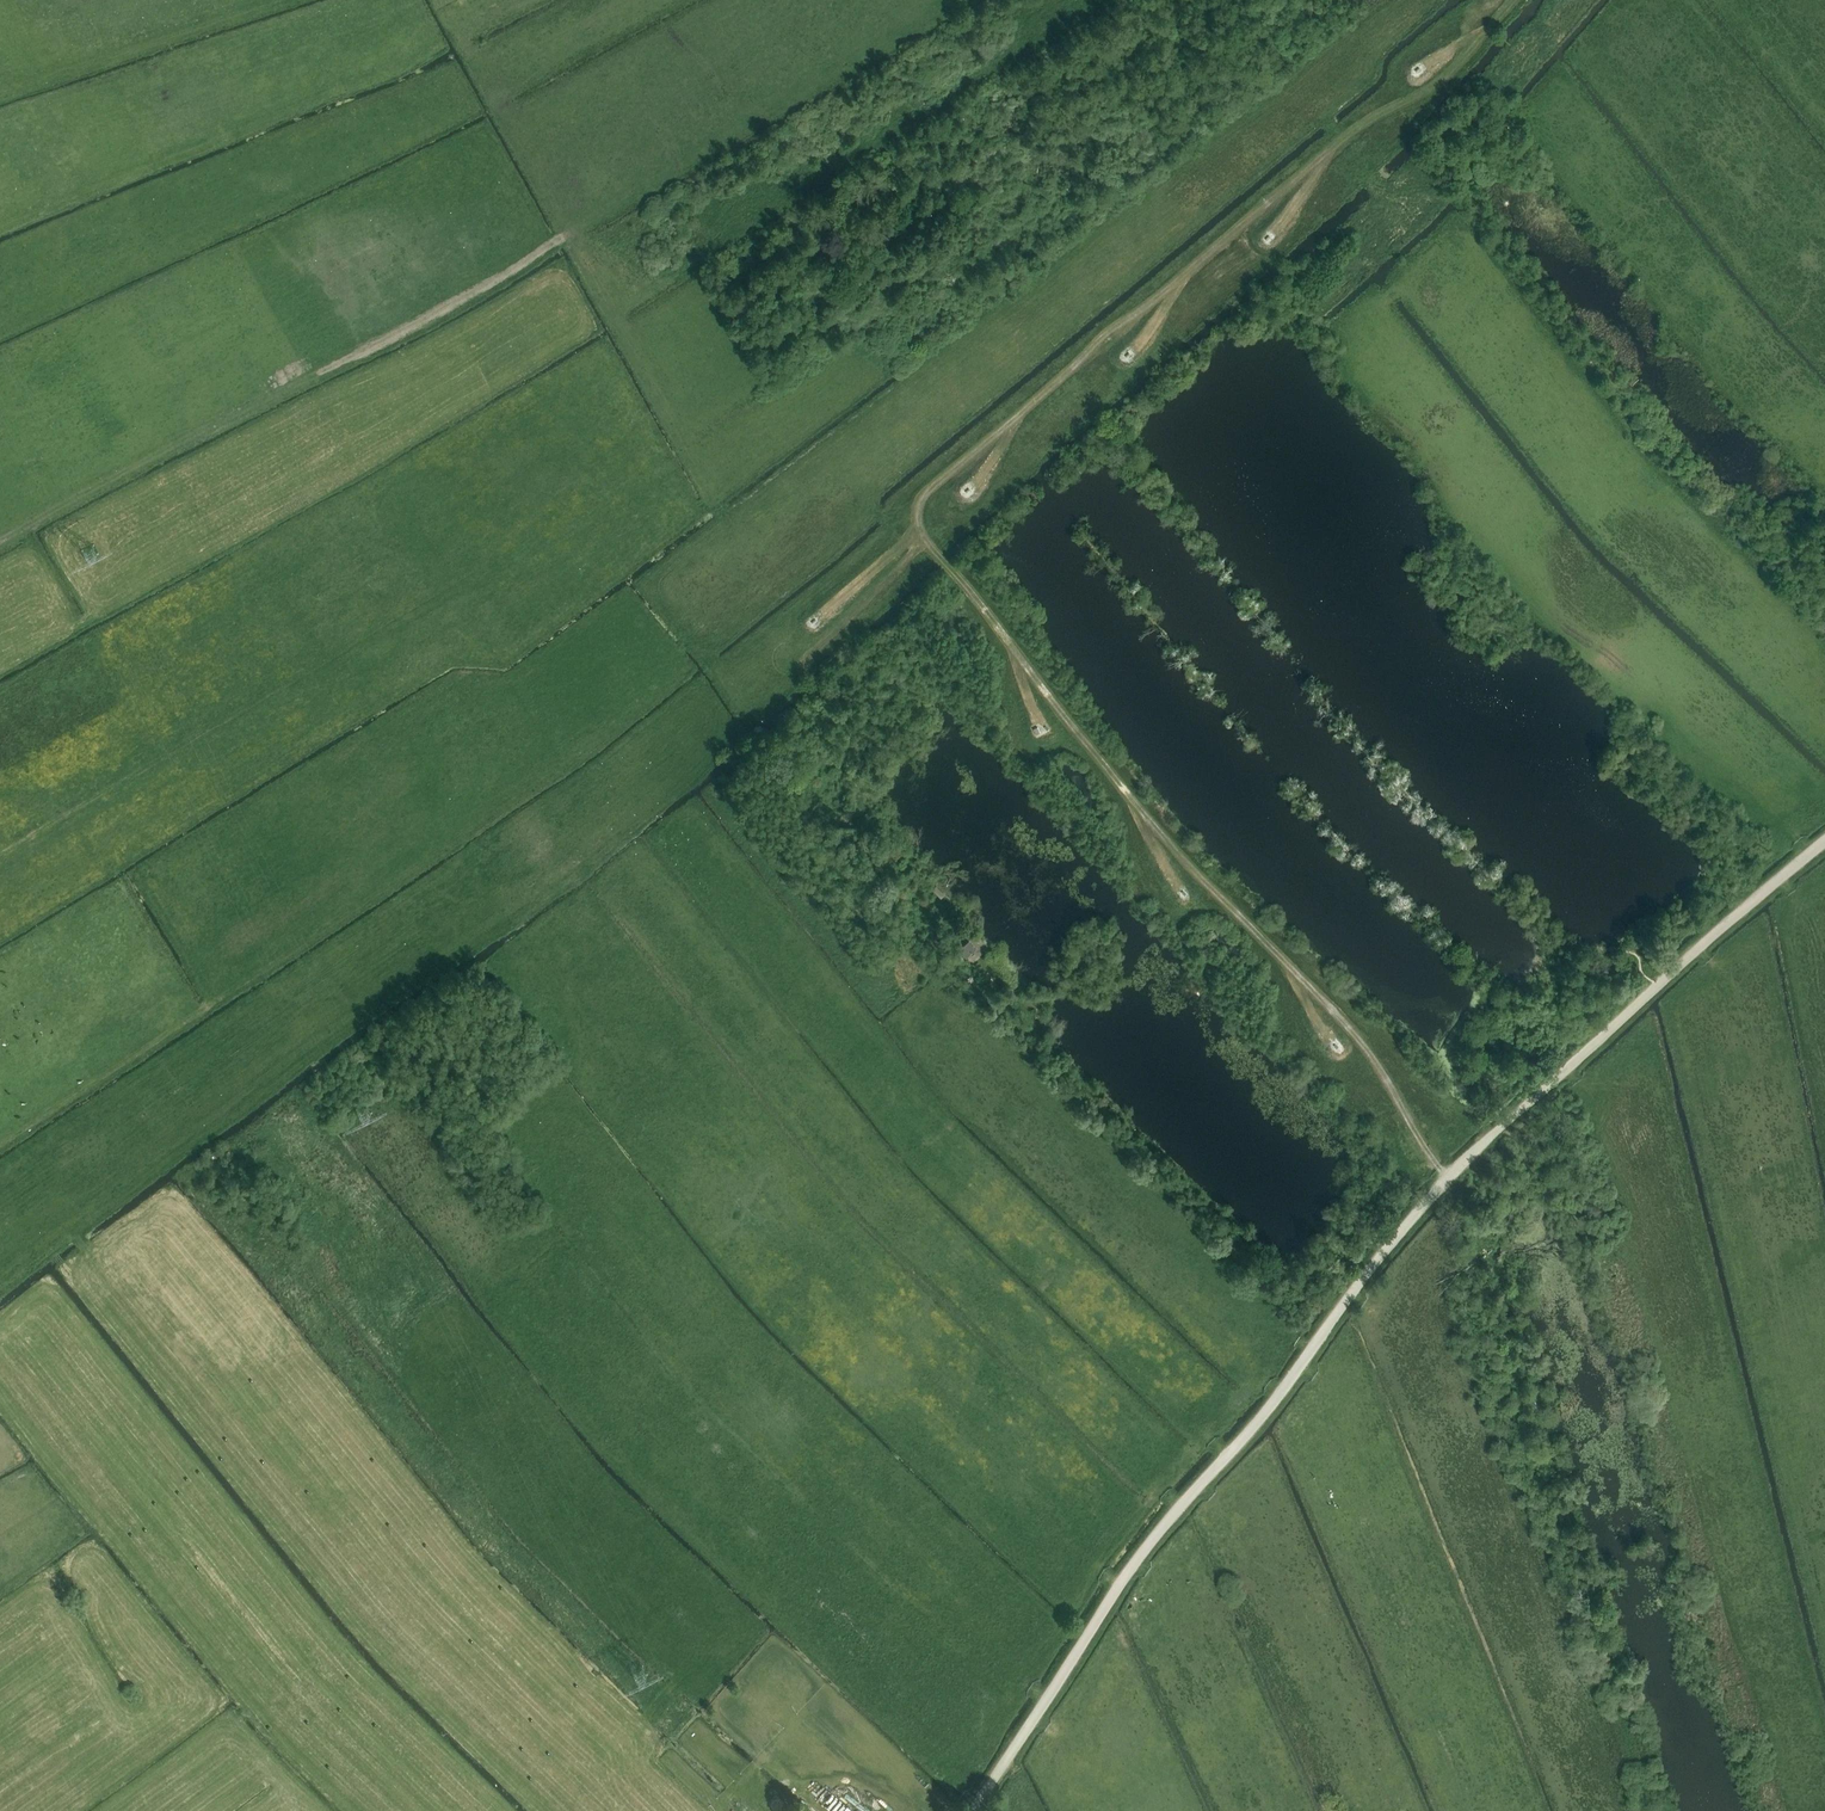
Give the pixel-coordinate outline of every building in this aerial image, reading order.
[(956,942),(951,946),(957,953),(960,951),(967,958),(977,949),(969,941),(964,946),(960,942),(957,944),(956,942)]
